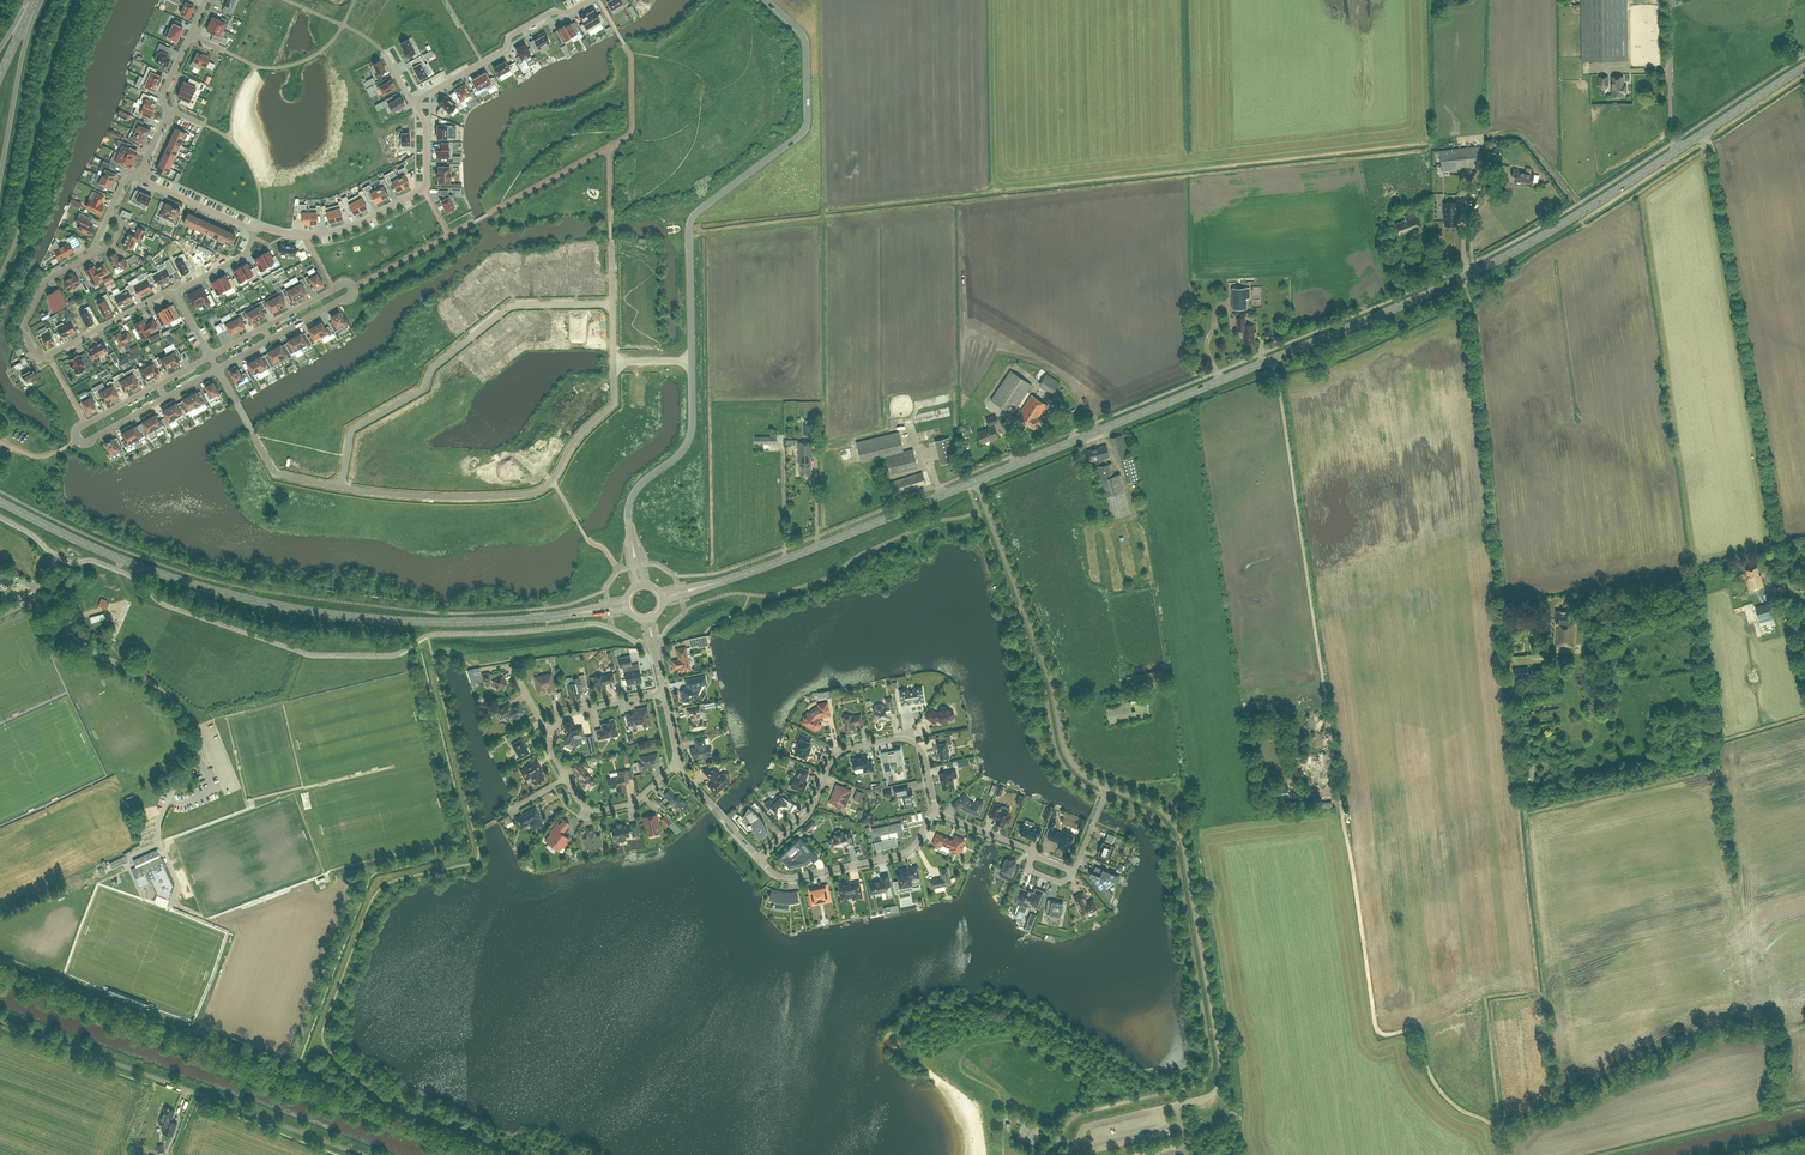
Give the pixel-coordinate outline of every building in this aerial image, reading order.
[(189,17),(194,5),(191,3),(192,0),(183,0),(181,3),(184,5),(181,13),(189,17)] [(220,2),(225,4),(222,10),(230,14),(235,4),(231,2),(231,0),(221,0),(220,2)] [(607,2),(611,9),(621,4),(622,6),(628,3),(626,0),(610,0),(607,2)] [(1626,0),(1581,0),(1582,60),(1627,59),(1626,0)] [(592,9),(586,12),(595,27),(605,21),(600,13),(597,15),(593,9),(592,10),(592,9)] [(583,23),(579,25),(584,33),(595,27),(586,12),(580,16),(581,17),(580,17),(583,23)] [(211,21),(210,23),(222,29),(224,30),(229,20),(221,17),(220,20),(213,17),(212,17),(211,17),(209,21),(211,21)] [(171,28),(167,27),(163,34),(177,40),(179,36),(179,37),(179,36),(180,33),(180,34),(181,33),(180,33),(183,27),(180,26),(182,22),(175,19),(173,23),(171,28)] [(222,29),(210,23),(209,25),(208,25),(206,28),(207,29),(207,30),(214,33),(212,36),(220,40),(222,36),(219,35),(222,29)] [(564,26),(564,27),(570,37),(571,39),(575,37),(577,39),(583,36),(578,28),(575,30),(571,23),(564,26)] [(559,36),(556,37),(560,44),(570,38),(571,39),(570,37),(564,27),(564,26),(563,25),(556,29),(559,34),(559,36)] [(534,39),(530,42),(535,51),(539,48),(549,42),(546,36),(544,32),(537,36),(538,38),(534,40),(534,39)] [(408,39),(400,43),(404,50),(403,51),(406,56),(407,55),(408,56),(412,54),(414,57),(421,53),(416,46),(413,48),(408,39)] [(519,55),(516,57),(523,69),(529,66),(526,62),(532,58),(524,44),(518,47),(519,48),(516,50),(519,55)] [(170,48),(164,45),(160,53),(158,52),(155,60),(167,65),(170,58),(167,56),(170,48)] [(197,52),(193,61),(206,67),(210,57),(206,55),(205,56),(197,52)] [(417,64),(413,67),(420,79),(428,75),(422,65),(425,64),(422,57),(415,61),(417,64)] [(379,60),(373,64),(378,74),(376,75),(378,78),(383,76),(381,73),(385,70),(379,60)] [(498,64),(493,67),(498,76),(509,69),(511,72),(518,68),(514,62),(508,65),(505,61),(501,63),(501,62),(498,64)] [(161,77),(162,76),(155,73),(157,69),(148,66),(147,70),(144,77),(160,84),(162,78),(161,77)] [(478,75),(487,90),(497,84),(492,77),(489,79),(485,72),(484,72),(484,71),(478,75)] [(487,90),(478,75),(472,78),(473,79),(472,80),(476,86),(472,88),(477,95),(480,93),(479,92),(485,88),(487,90)] [(1608,85),(1608,76),(1599,76),(1599,86),(1608,85)] [(1623,85),(1623,76),(1612,76),(1612,96),(1613,96),(1613,98),(1619,98),(1618,96),(1624,96),(1624,93),(1626,93),(1626,85),(1623,85)] [(157,90),(160,84),(144,77),(139,88),(147,91),(148,87),(155,91),(156,89),(157,90)] [(182,82),(180,87),(181,87),(180,89),(181,89),(194,94),(194,95),(197,88),(198,88),(200,83),(193,79),(191,84),(184,81),(183,82),(182,82)] [(382,80),(375,84),(377,87),(379,86),(383,93),(386,91),(387,92),(391,89),(390,88),(394,87),(392,84),(393,83),(391,79),(384,83),(382,80)] [(453,99),(462,107),(467,105),(463,98),(471,94),(465,84),(454,90),(458,96),(453,99)] [(181,89),(177,96),(183,99),(182,103),(190,106),(192,102),(190,101),(194,95),(194,94),(181,89)] [(141,104),(153,110),(156,103),(148,99),(150,96),(143,92),(140,99),(142,101),(141,104)] [(391,96),(385,100),(387,104),(386,104),(391,112),(396,109),(398,111),(401,109),(400,107),(404,104),(399,97),(393,100),(391,96)] [(437,110),(437,114),(443,117),(448,112),(449,113),(456,106),(445,96),(444,96),(440,99),(441,100),(438,103),(441,106),(437,110)] [(133,114),(140,117),(142,113),(150,117),(153,110),(141,104),(139,108),(136,107),(133,114)] [(133,126),(137,127),(136,131),(147,136),(148,133),(150,133),(151,130),(149,129),(142,126),(144,122),(136,119),(133,126)] [(437,125),(437,138),(447,138),(451,138),(451,125),(447,125),(437,125)] [(176,128),(173,134),(182,138),(185,140),(188,133),(176,128)] [(120,138),(122,133),(113,129),(111,134),(120,138)] [(134,143),(136,139),(145,143),(146,140),(146,138),(147,136),(136,131),(134,134),(130,132),(127,140),(134,143)] [(400,137),(400,147),(403,147),(403,144),(410,144),(410,132),(401,132),(401,137),(400,137)] [(173,134),(170,140),(180,144),(182,138),(173,134)] [(118,138),(115,143),(122,146),(119,152),(134,159),(136,153),(133,151),(133,149),(134,148),(130,146),(129,148),(125,146),(127,143),(118,138)] [(170,140),(167,146),(178,151),(181,144),(180,144),(170,140)] [(448,143),(441,143),(441,150),(437,150),(437,157),(450,157),(450,150),(448,150),(448,143)] [(167,146),(165,152),(174,156),(176,157),(178,151),(167,146)] [(1481,166),(1479,146),(1439,150),(1441,171),(1481,166)] [(1500,152),(1494,148),(1491,154),(1496,157),(1500,152)] [(395,149),(391,152),(397,163),(409,157),(406,153),(399,157),(395,149)] [(112,156),(110,161),(117,164),(118,161),(122,163),(122,164),(126,166),(126,165),(127,163),(131,165),(134,159),(119,152),(117,158),(112,156)] [(165,152),(162,157),(172,162),(174,156),(165,152)] [(172,162),(162,157),(159,163),(169,167),(172,162)] [(101,175),(114,181),(117,176),(116,176),(116,174),(108,170),(110,165),(103,162),(99,169),(102,171),(101,175)] [(169,167),(159,163),(157,169),(169,175),(172,169),(169,167)] [(438,182),(438,183),(439,183),(449,183),(450,183),(450,182),(450,177),(450,172),(450,166),(449,166),(439,166),(438,166),(438,172),(437,172),(437,177),(438,177),(438,182)] [(396,174),(403,187),(409,184),(404,175),(408,173),(404,167),(398,170),(399,172),(396,174)] [(1531,168),(1526,167),(1525,172),(1518,170),(1518,169),(1513,168),(1511,176),(1516,177),(1515,179),(1532,183),(1534,174),(1530,173),(1531,168)] [(114,181),(101,175),(99,174),(94,185),(100,188),(102,184),(110,188),(111,186),(112,186),(114,181)] [(403,187),(396,174),(390,178),(388,175),(385,177),(388,184),(392,182),(397,191),(403,187)] [(375,186),(374,186),(376,189),(382,199),(388,195),(383,187),(386,185),(383,178),(379,180),(381,182),(375,186)] [(370,184),(363,187),(367,195),(371,193),(375,202),(382,199),(376,189),(373,190),(370,184)] [(359,193),(353,196),(353,197),(360,210),(367,207),(362,198),(365,197),(362,190),(358,191),(359,193)] [(448,190),(440,190),(440,195),(442,195),(444,199),(441,200),(441,201),(443,205),(445,208),(447,212),(454,208),(455,208),(454,208),(448,197),(448,196),(448,197),(448,195),(448,190)] [(133,194),(130,201),(141,206),(143,202),(148,204),(152,196),(140,191),(137,196),(133,194)] [(100,213),(103,205),(100,204),(104,196),(97,193),(93,201),(90,199),(86,207),(91,209),(90,210),(94,212),(95,211),(100,213)] [(346,196),(342,198),(343,201),(346,207),(349,205),(354,214),(355,213),(355,214),(360,212),(360,211),(360,210),(353,197),(353,196),(348,199),(346,196)] [(72,198),(69,204),(79,209),(82,203),(72,198)] [(339,204),(332,206),(336,220),(343,219),(340,209),(344,208),(341,201),(338,201),(339,204)] [(156,215),(167,220),(173,206),(172,205),(172,204),(168,202),(167,203),(166,203),(163,209),(159,208),(156,215)] [(1456,225),(1456,216),(1457,216),(1457,207),(1456,207),(1456,202),(1447,203),(1447,208),(1444,208),(1444,216),(1445,216),(1445,225),(1456,225)] [(306,204),(297,204),(297,213),(302,213),(303,223),(310,223),(309,211),(306,212),(306,209),(306,204)] [(174,206),(173,206),(167,220),(174,223),(173,224),(177,226),(181,217),(177,216),(180,209),(179,208),(179,207),(174,205),(174,206)] [(316,208),(309,208),(309,211),(310,223),(317,223),(317,213),(320,213),(319,205),(316,205),(316,208)] [(325,205),(322,206),(323,213),(326,212),(329,222),(336,220),(332,206),(325,208),(325,205)] [(80,224),(78,229),(90,234),(94,227),(89,224),(92,218),(80,212),(76,222),(80,224)] [(1423,232),(1415,212),(1404,216),(1405,220),(1395,224),(1399,235),(1408,231),(1410,236),(1423,232)] [(189,225),(194,215),(188,213),(183,222),(189,225)] [(195,229),(196,228),(200,218),(199,218),(194,215),(189,225),(189,226),(195,229)] [(196,228),(201,230),(206,221),(201,218),(200,218),(196,228)] [(201,232),(207,234),(212,223),(211,223),(206,221),(201,230),(201,232)] [(213,237),(213,236),(217,226),(212,224),(212,223),(207,234),(213,237)] [(213,236),(219,239),(223,229),(223,228),(217,226),(213,236)] [(138,227),(134,235),(128,233),(122,245),(132,249),(138,237),(142,239),(146,230),(138,227)] [(219,239),(225,241),(229,231),(224,229),(223,229),(219,239)] [(230,232),(229,231),(225,241),(224,242),(227,244),(227,248),(231,249),(234,244),(232,243),(235,234),(235,233),(231,231),(230,232)] [(66,244),(66,243),(60,246),(60,247),(54,250),(59,258),(61,257),(61,258),(63,257),(62,256),(73,251),(70,246),(78,241),(76,238),(72,235),(66,238),(69,242),(66,244)] [(161,239),(169,243),(171,239),(163,235),(161,239)] [(201,251),(191,256),(196,266),(202,262),(203,263),(206,261),(205,261),(208,259),(206,256),(211,254),(212,251),(198,244),(196,249),(201,251)] [(281,244),(280,253),(299,255),(301,260),(308,256),(304,250),(300,252),(299,250),(295,250),(296,245),(281,244)] [(269,251),(261,255),(269,268),(279,263),(279,262),(275,255),(272,257),(269,251)] [(128,265),(124,258),(120,260),(115,252),(107,257),(114,268),(119,265),(121,269),(128,265)] [(179,259),(175,262),(182,273),(186,271),(186,272),(189,271),(184,260),(187,259),(184,253),(177,256),(179,259)] [(261,255),(254,259),(258,265),(254,266),(259,274),(262,272),(269,268),(261,255)] [(164,267),(158,270),(165,282),(171,279),(168,273),(171,271),(175,269),(169,258),(164,261),(166,266),(164,267)] [(247,263),(239,267),(246,278),(247,280),(254,276),(257,274),(253,267),(250,269),(247,263)] [(96,268),(97,268),(95,269),(93,266),(85,270),(87,274),(86,274),(89,278),(90,278),(92,282),(100,278),(99,276),(108,271),(103,264),(96,268)] [(239,267),(232,271),(236,277),(232,278),(236,285),(239,283),(239,282),(246,278),(239,267)] [(148,274),(152,281),(155,279),(159,286),(165,282),(158,270),(152,273),(151,272),(148,274)] [(320,279),(316,271),(304,277),(308,284),(312,282),(315,288),(316,288),(317,289),(320,287),(320,286),(323,284),(322,283),(323,282),(321,278),(320,279)] [(139,280),(146,293),(152,289),(149,283),(152,281),(148,274),(145,276),(145,277),(139,280)] [(66,279),(67,279),(64,281),(68,290),(72,288),(76,286),(77,286),(76,285),(80,283),(78,281),(79,280),(78,278),(77,277),(75,275),(72,276),(66,279)] [(225,275),(218,278),(224,290),(225,291),(232,288),(235,286),(231,279),(228,281),(225,275)] [(107,285),(115,281),(113,276),(104,279),(107,285)] [(218,278),(211,282),(214,288),(211,290),(214,297),(218,295),(225,291),(224,290),(218,278)] [(302,278),(292,284),(299,297),(300,297),(300,298),(305,295),(305,294),(306,293),(302,287),(306,285),(302,278)] [(85,280),(81,282),(86,292),(90,290),(85,280)] [(129,284),(133,292),(136,290),(140,296),(146,293),(139,280),(133,284),(132,282),(129,284)] [(463,281),(454,289),(459,294),(468,287),(463,281)] [(511,284),(511,291),(516,291),(516,294),(524,294),(524,283),(516,284),(511,284)] [(120,291),(127,303),(133,300),(129,293),(133,292),(129,284),(125,286),(126,287),(120,291)] [(292,284),(282,289),(285,296),(289,294),(292,301),(294,300),(294,301),(299,298),(298,297),(299,297),(292,284)] [(201,287),(188,294),(194,306),(205,300),(207,304),(209,302),(211,305),(215,303),(210,294),(206,296),(201,287)] [(468,287),(459,294),(463,299),(472,292),(468,287)] [(1249,298),(1249,288),(1232,288),(1233,308),(1246,308),(1245,298),(1249,298)] [(282,289),(271,295),(279,308),(280,309),(285,306),(284,305),(285,304),(282,298),(285,296),(282,289)] [(51,292),(47,294),(53,304),(51,305),(54,311),(67,304),(61,292),(57,295),(55,290),(52,292),(52,291),(50,292),(51,292)] [(127,303),(120,291),(114,294),(113,293),(110,295),(114,302),(117,300),(120,307),(127,303)] [(463,299),(461,301),(465,307),(467,305),(476,298),(472,292),(463,299)] [(105,299),(97,303),(100,308),(99,309),(101,312),(102,312),(104,316),(112,311),(109,305),(112,303),(108,295),(104,297),(105,299)] [(271,295),(261,300),(265,307),(268,305),(272,312),(273,311),(274,312),(278,309),(279,308),(271,295)] [(476,298),(467,305),(472,310),(481,303),(476,298)] [(261,300),(251,306),(258,319),(259,319),(260,320),(264,317),(264,316),(265,315),(262,309),(265,307),(261,300)] [(163,308),(162,309),(170,322),(180,316),(176,309),(173,311),(170,305),(169,305),(168,303),(162,306),(163,308)] [(472,310),(470,311),(475,317),(476,316),(485,309),(481,303),(472,310)] [(84,311),(80,313),(86,325),(94,321),(89,312),(92,310),(89,305),(83,309),(84,311)] [(251,306),(241,312),(244,318),(248,316),(251,323),(253,322),(253,323),(258,321),(257,320),(258,319),(251,306)] [(156,312),(155,312),(159,319),(156,320),(160,327),(170,322),(162,309),(161,307),(155,310),(156,312)] [(241,312),(231,317),(238,330),(239,331),(244,328),(243,327),(245,327),(241,320),(244,318),(241,312)] [(339,313),(338,312),(335,314),(335,313),(331,315),(332,316),(331,316),(334,322),(330,324),(334,331),(346,325),(341,317),(342,316),(340,313),(339,313)] [(63,323),(70,334),(75,331),(72,325),(75,323),(71,315),(65,319),(67,321),(63,323)] [(231,317),(215,326),(218,333),(227,328),(231,334),(232,333),(233,334),(237,332),(237,331),(238,330),(231,317)] [(1245,325),(1245,317),(1237,318),(1237,330),(1243,330),(1243,342),(1254,342),(1254,325),(1245,325)] [(143,319),(134,324),(141,338),(150,333),(149,331),(157,327),(152,319),(147,322),(147,323),(145,324),(143,319)] [(321,337),(322,338),(328,335),(329,336),(333,334),(328,326),(325,328),(321,321),(320,322),(320,321),(315,324),(315,325),(321,337)] [(63,323),(63,322),(56,325),(63,338),(70,334),(63,323)] [(308,337),(312,344),(315,342),(314,341),(321,337),(315,325),(314,326),(313,325),(309,327),(309,328),(308,329),(311,335),(308,337)] [(47,330),(40,333),(43,338),(42,339),(44,343),(45,342),(47,346),(48,345),(48,346),(53,343),(54,342),(50,336),(54,334),(50,327),(46,328),(47,330)] [(120,332),(112,336),(118,347),(126,343),(126,342),(132,338),(128,331),(124,334),(122,336),(120,332)] [(150,337),(153,343),(163,338),(161,332),(150,337)] [(302,350),(312,344),(308,337),(305,339),(301,333),(300,333),(299,332),(295,335),(295,336),(294,336),(302,350)] [(291,355),(302,350),(294,336),(294,337),(293,336),(288,339),(289,340),(287,340),(291,347),(288,348),(291,355)] [(102,341),(88,349),(93,358),(107,351),(102,341)] [(274,348),(281,361),(288,357),(289,358),(292,356),(291,355),(288,348),(284,350),(281,344),(280,345),(279,344),(274,347),(275,347),(274,348)] [(176,347),(166,352),(173,366),(174,365),(174,366),(179,363),(178,363),(180,362),(176,355),(180,354),(176,347)] [(267,360),(271,367),(281,361),(274,348),(273,348),(273,347),(268,350),(268,351),(267,352),(271,358),(267,360)] [(119,361),(114,351),(110,354),(115,363),(119,361)] [(172,366),(173,366),(166,352),(167,355),(160,358),(159,356),(155,358),(159,365),(162,363),(166,369),(167,369),(168,369),(173,367),(172,366)] [(78,354),(69,359),(70,361),(69,362),(72,368),(73,368),(76,373),(85,368),(92,365),(88,359),(84,361),(82,358),(81,359),(78,354)] [(261,372),(271,367),(267,360),(264,362),(261,355),(259,356),(259,355),(254,358),(254,359),(261,372)] [(152,360),(153,361),(146,365),(152,377),(153,376),(154,377),(158,375),(158,374),(159,373),(156,366),(159,365),(155,358),(152,360)] [(258,374),(261,372),(254,359),(253,360),(252,359),(248,361),(248,362),(247,363),(250,369),(247,371),(252,381),(259,377),(258,374)] [(22,360),(15,364),(22,377),(24,376),(27,382),(32,380),(31,377),(36,374),(34,370),(34,369),(33,369),(32,366),(29,368),(27,365),(25,366),(22,360)] [(135,369),(139,376),(142,374),(146,380),(147,380),(147,381),(152,378),(152,377),(146,365),(139,368),(138,367),(135,369)] [(276,370),(279,376),(287,372),(285,366),(276,370)] [(233,371),(230,373),(237,386),(236,386),(238,391),(242,389),(240,384),(249,379),(245,372),(241,374),(238,368),(237,369),(236,368),(232,370),(233,371)] [(126,376),(132,388),(133,387),(133,388),(138,386),(138,385),(139,384),(135,378),(139,376),(135,369),(132,371),(132,372),(126,376)] [(1032,385),(1010,370),(991,399),(1034,428),(1040,420),(1038,418),(1046,404),(1031,394),(1021,410),(1016,407),(1032,385)] [(132,388),(126,376),(121,378),(119,374),(113,377),(115,380),(118,387),(122,385),(125,391),(126,391),(127,392),(132,389),(131,388),(132,388)] [(1060,382),(1047,374),(1041,382),(1054,391),(1060,382)] [(108,386),(105,387),(112,399),(112,398),(113,399),(118,397),(117,396),(118,395),(115,389),(118,387),(115,380),(111,382),(110,381),(106,383),(108,386)] [(220,395),(213,382),(210,384),(209,383),(206,385),(206,386),(205,386),(208,392),(205,394),(209,402),(220,395)] [(589,382),(581,388),(590,399),(598,393),(589,382)] [(112,399),(105,387),(98,391),(98,389),(94,391),(98,398),(101,396),(105,403),(106,402),(107,403),(111,400),(111,399),(112,399)] [(96,400),(91,390),(87,392),(86,390),(78,395),(80,399),(81,399),(84,405),(83,405),(85,409),(86,409),(87,412),(91,410),(91,411),(95,409),(94,408),(96,408),(92,402),(96,400)] [(190,395),(189,395),(196,408),(207,403),(203,396),(199,398),(196,392),(195,392),(194,391),(189,394),(190,395)] [(637,398),(637,407),(651,406),(651,397),(647,398),(647,394),(644,394),(644,398),(637,398)] [(186,414),(196,408),(189,395),(188,396),(188,395),(183,397),(184,398),(182,399),(186,405),(182,407),(186,414)] [(911,396),(895,399),(897,412),(910,410),(910,406),(912,405),(911,396)] [(169,407),(176,420),(186,414),(182,407),(179,409),(176,403),(174,404),(174,403),(169,405),(170,406),(169,407)] [(557,408),(552,414),(563,423),(568,418),(562,413),(565,409),(561,405),(558,409),(557,408)] [(166,425),(176,420),(169,407),(168,407),(168,406),(163,409),(163,410),(162,410),(165,417),(162,419),(166,425)] [(1055,414),(1049,409),(1041,421),(1048,425),(1055,414)] [(149,418),(156,431),(166,425),(162,419),(159,420),(155,414),(154,415),(154,414),(149,417),(149,418)] [(548,420),(545,424),(550,428),(553,424),(559,429),(563,423),(552,414),(547,419),(548,420)] [(998,422),(996,414),(986,418),(989,426),(998,422)] [(146,437),(156,431),(149,418),(148,418),(147,417),(142,420),(143,421),(142,422),(145,428),(142,430),(146,437)] [(173,428),(180,424),(178,420),(171,423),(173,428)] [(811,435),(811,420),(805,420),(805,424),(803,424),(804,435),(811,435)] [(620,423),(613,428),(625,441),(625,442),(634,435),(626,424),(623,427),(620,423)] [(136,442),(146,437),(142,430),(139,432),(135,425),(134,426),(133,425),(128,428),(129,429),(128,429),(136,442)] [(996,431),(994,426),(978,432),(982,442),(997,436),(995,431),(996,431)] [(613,427),(606,433),(610,437),(607,439),(615,449),(625,441),(613,428),(613,427)] [(135,442),(136,442),(128,429),(127,430),(127,429),(122,431),(123,432),(121,433),(125,439),(122,441),(125,448),(129,446),(127,444),(134,440),(135,442)] [(903,451),(898,431),(856,442),(861,462),(885,456),(890,474),(917,468),(913,449),(903,451)] [(535,438),(532,442),(541,449),(543,447),(549,452),(557,442),(545,432),(538,441),(535,438)] [(1123,435),(1111,438),(1117,459),(1128,456),(1123,435)] [(955,460),(949,437),(935,440),(941,464),(955,460)] [(111,439),(111,438),(107,440),(107,441),(104,443),(105,444),(104,444),(106,448),(107,448),(112,456),(119,451),(120,453),(124,450),(119,442),(116,444),(112,438),(111,439)] [(597,442),(593,446),(594,447),(594,448),(599,453),(595,458),(599,461),(609,451),(599,442),(598,443),(597,442)] [(812,458),(812,442),(798,442),(798,462),(800,462),(800,474),(811,474),(811,458),(812,458)] [(1107,445),(1088,451),(1089,456),(1109,449),(1107,445)] [(532,447),(525,455),(529,458),(526,462),(527,463),(528,463),(530,465),(531,466),(532,467),(535,463),(538,466),(544,458),(532,447)] [(1091,460),(1111,458),(1110,451),(1090,454),(1091,460)] [(1123,459),(1128,483),(1140,480),(1134,456),(1123,459)] [(506,467),(501,469),(504,477),(509,475),(508,473),(510,472),(513,479),(522,475),(516,459),(507,463),(509,468),(506,469),(506,467)] [(442,465),(442,474),(444,474),(444,476),(451,476),(451,475),(454,475),(454,464),(451,464),(451,460),(444,460),(444,465),(442,465)] [(1108,475),(1115,472),(1112,463),(1099,467),(1107,496),(1117,493),(1116,490),(1110,491),(1109,489),(1112,489),(1108,475)] [(487,468),(486,468),(486,472),(487,472),(487,477),(488,477),(488,478),(493,478),(493,479),(497,479),(497,477),(501,477),(500,467),(496,467),(496,464),(487,464),(487,468)] [(421,466),(420,483),(431,483),(431,473),(437,473),(437,467),(421,466)] [(457,467),(457,473),(462,473),(462,481),(469,481),(469,466),(462,466),(462,467),(457,467)] [(469,466),(469,481),(477,481),(477,473),(482,473),(482,467),(476,467),(476,466),(469,466)] [(926,484),(922,472),(891,482),(895,492),(905,489),(906,490),(926,484)] [(1132,513),(1126,495),(1123,496),(1124,498),(1123,498),(1124,502),(1120,503),(1122,507),(1127,505),(1130,513),(1132,513)] [(477,526),(477,535),(489,535),(489,517),(482,517),(482,526),(477,526)] [(489,517),(489,535),(501,535),(501,528),(497,528),(497,517),(489,517)] [(457,521),(457,539),(465,539),(465,532),(469,532),(469,521),(457,521)] [(416,530),(416,536),(417,536),(417,542),(429,542),(429,524),(417,524),(417,530),(416,530)] [(437,524),(437,540),(447,540),(447,524),(437,524)] [(1759,576),(1757,567),(1746,570),(1749,580),(1748,581),(1750,589),(1763,586),(1761,576),(1759,576)] [(0,572),(0,585),(9,590),(13,582),(3,577),(5,574),(0,572)] [(101,598),(98,606),(107,609),(110,604),(106,602),(107,601),(101,598)] [(1772,613),(1769,603),(1755,607),(1758,617),(1759,617),(1761,623),(1763,622),(1762,616),(1772,613)] [(1570,611),(1557,610),(1556,623),(1557,623),(1556,645),(1573,646),(1574,624),(1569,624),(1570,611)] [(689,639),(690,644),(707,641),(706,635),(689,639)] [(689,668),(685,647),(678,648),(679,655),(678,657),(678,659),(678,660),(677,660),(675,660),(675,661),(673,660),(672,662),(673,668),(680,667),(681,669),(682,671),(688,669),(689,668)] [(630,656),(630,655),(618,658),(620,667),(623,667),(624,672),(626,672),(627,678),(625,678),(627,684),(634,683),(634,684),(642,683),(641,681),(642,681),(641,681),(639,669),(640,669),(638,663),(630,665),(628,656),(630,656)] [(498,675),(497,673),(489,674),(489,673),(482,674),(483,681),(492,679),(493,683),(493,686),(496,687),(497,689),(499,688),(503,689),(504,685),(507,683),(502,673),(498,675)] [(555,691),(552,673),(534,676),(538,693),(545,691),(544,688),(547,687),(548,692),(555,691)] [(614,681),(612,673),(603,675),(599,675),(598,675),(595,675),(595,676),(594,676),(597,689),(601,688),(602,689),(604,688),(605,687),(604,683),(607,682),(607,683),(614,681)] [(586,686),(584,674),(579,675),(580,678),(572,679),(573,683),(567,684),(570,698),(567,698),(567,699),(580,696),(579,691),(583,690),(582,686),(586,686)] [(706,684),(705,676),(688,679),(689,686),(683,688),(681,691),(683,700),(684,701),(694,699),(696,696),(694,691),(696,690),(698,688),(697,687),(700,686),(700,685),(706,684)] [(924,701),(922,687),(914,688),(914,690),(908,691),(908,689),(899,690),(902,705),(910,703),(910,701),(915,701),(916,703),(924,701)] [(895,713),(892,701),(887,702),(887,706),(884,707),(883,705),(881,703),(876,704),(875,707),(876,711),(874,712),(875,718),(878,718),(879,722),(881,723),(885,722),(886,720),(886,718),(888,718),(890,718),(889,714),(895,713)] [(826,703),(825,702),(821,703),(820,704),(819,704),(820,708),(816,709),(813,711),(811,714),(808,713),(807,715),(806,715),(805,715),(804,715),(804,716),(803,716),(803,717),(803,718),(804,718),(804,719),(803,722),(804,723),(807,725),(808,725),(813,728),(813,727),(814,728),(815,728),(816,728),(817,728),(818,728),(819,727),(820,726),(820,725),(821,725),(821,724),(818,723),(820,720),(817,718),(818,716),(820,715),(821,714),(822,716),(829,714),(827,703),(826,703)] [(507,721),(509,719),(514,717),(517,718),(518,715),(523,712),(519,703),(511,708),(508,703),(496,710),(500,719),(504,716),(507,721)] [(948,707),(945,706),(941,707),(937,713),(931,708),(925,717),(934,722),(936,722),(937,720),(939,721),(940,720),(940,721),(944,724),(946,724),(949,718),(950,719),(952,719),(954,716),(953,713),(952,714),(948,711),(948,707)] [(700,713),(699,707),(687,710),(688,715),(690,715),(692,720),(690,721),(692,730),(704,727),(705,727),(706,726),(706,725),(706,724),(706,723),(705,722),(704,722),(702,722),(701,718),(700,719),(699,713),(700,713)] [(637,724),(642,723),(643,727),(651,725),(647,710),(626,714),(626,713),(625,713),(628,726),(637,724)] [(849,715),(848,714),(846,714),(845,715),(845,716),(842,717),(845,730),(852,728),(851,726),(854,725),(863,723),(861,714),(852,716),(852,715),(849,715)] [(613,719),(612,719),(611,719),(610,720),(609,721),(609,722),(601,724),(602,729),(596,730),(598,739),(618,735),(615,721),(614,720),(613,719)] [(584,736),(582,726),(570,729),(570,728),(564,733),(566,736),(562,744),(572,748),(573,744),(573,745),(579,740),(577,738),(584,736)] [(1317,731),(1301,733),(1304,749),(1320,746),(1317,731)] [(517,752),(519,757),(529,751),(521,738),(519,739),(515,733),(506,738),(510,745),(512,743),(514,748),(513,748),(515,753),(517,752)] [(808,736),(800,733),(796,741),(799,742),(795,753),(797,754),(797,755),(802,757),(803,756),(805,757),(807,752),(809,753),(811,748),(809,747),(811,743),(806,741),(808,736)] [(952,743),(950,736),(939,738),(940,743),(937,744),(938,749),(937,749),(938,753),(939,753),(940,758),(949,757),(948,751),(949,751),(948,747),(947,747),(947,744),(952,743)] [(705,745),(704,738),(694,740),(696,747),(691,748),(693,758),(711,755),(710,751),(711,751),(712,750),(711,748),(710,747),(709,747),(709,744),(705,745)] [(904,763),(901,748),(894,749),(895,752),(888,753),(887,751),(881,752),(885,771),(891,770),(890,764),(897,762),(898,765),(904,763)] [(658,762),(657,754),(640,757),(641,762),(639,762),(640,768),(642,767),(644,774),(652,772),(650,764),(658,762)] [(867,761),(866,755),(861,756),(860,757),(852,759),(852,760),(852,761),(852,763),(853,764),(853,767),(858,766),(858,767),(859,768),(863,767),(864,772),(874,770),(872,760),(867,761)] [(1305,761),(1305,768),(1325,767),(1325,756),(1313,757),(1313,761),(1305,761)] [(541,769),(537,761),(520,770),(525,779),(528,777),(532,778),(535,784),(539,782),(539,783),(541,782),(540,781),(543,779),(543,778),(543,777),(542,774),(540,774),(539,771),(541,769)] [(594,781),(580,766),(574,772),(580,779),(580,782),(582,784),(581,785),(585,789),(587,787),(588,788),(591,788),(595,785),(595,782),(594,781)] [(957,777),(955,766),(944,768),(945,773),(939,774),(941,780),(942,782),(942,783),(943,789),(952,787),(954,786),(952,778),(957,777)] [(720,774),(714,767),(703,770),(712,780),(713,780),(713,782),(712,782),(709,785),(715,793),(728,781),(730,778),(729,775),(727,773),(724,772),(721,774),(720,774)] [(809,770),(800,767),(796,777),(794,777),(791,786),(792,786),(792,788),(795,789),(796,788),(803,791),(804,789),(805,789),(806,787),(805,785),(807,782),(805,781),(809,770)] [(628,781),(626,770),(618,772),(619,776),(608,778),(610,787),(616,785),(617,790),(625,788),(624,782),(628,781)] [(851,790),(837,784),(830,801),(839,805),(838,808),(843,810),(851,790)] [(909,792),(908,786),(894,789),(896,798),(903,796),(905,808),(915,805),(912,791),(909,792)] [(676,796),(670,789),(664,795),(671,802),(680,812),(683,810),(684,811),(687,808),(686,807),(688,805),(679,794),(676,796)] [(864,792),(857,790),(853,799),(860,801),(864,792)] [(770,798),(765,803),(778,818),(783,813),(783,814),(784,814),(781,811),(785,807),(792,812),(797,805),(783,796),(781,797),(778,794),(778,795),(772,801),(770,798)] [(970,801),(964,794),(957,800),(964,809),(978,815),(979,811),(979,810),(980,806),(981,806),(982,803),(981,801),(979,800),(977,801),(976,803),(970,801)] [(133,795),(126,798),(128,803),(129,805),(131,809),(138,806),(133,795)] [(993,808),(989,816),(997,819),(995,823),(1003,826),(1005,821),(1007,821),(1008,821),(1009,820),(1009,819),(1010,818),(1009,817),(1009,816),(1008,815),(1009,812),(1011,808),(1003,804),(1002,806),(995,803),(993,808)] [(748,806),(747,805),(747,806),(748,806),(749,807),(745,813),(751,818),(753,821),(752,823),(749,820),(747,817),(746,816),(745,815),(744,815),(742,814),(744,815),(744,816),(746,817),(747,818),(748,819),(749,820),(750,821),(751,822),(751,823),(752,824),(752,826),(753,827),(753,828),(753,830),(753,831),(753,832),(753,833),(754,833),(754,831),(754,832),(754,833),(755,834),(755,835),(756,836),(757,836),(758,837),(759,837),(760,838),(761,838),(762,837),(763,837),(764,837),(764,836),(765,836),(765,835),(766,835),(766,834),(766,833),(767,833),(767,832),(767,831),(767,832),(768,832),(768,831),(767,830),(767,829),(767,828),(766,827),(766,826),(765,824),(764,821),(763,820),(762,818),(760,816),(758,814),(757,812),(756,811),(755,810),(754,810),(753,809),(750,807),(748,806)] [(540,816),(535,807),(515,818),(520,827),(526,824),(527,825),(528,825),(529,825),(530,824),(533,829),(542,824),(539,817),(540,816)] [(514,824),(509,815),(502,819),(508,828),(514,824)] [(655,815),(644,818),(648,833),(658,831),(655,815)] [(671,822),(664,815),(660,819),(666,826),(671,822)] [(568,822),(561,817),(550,831),(551,832),(545,840),(558,850),(562,846),(564,847),(567,843),(565,841),(568,838),(560,831),(568,822)] [(1056,820),(1050,818),(1046,827),(1053,829),(1056,820)] [(1087,821),(1080,818),(1076,827),(1083,830),(1087,821)] [(812,821),(803,829),(808,835),(812,831),(810,829),(815,824),(812,821)] [(903,829),(901,822),(872,828),(876,849),(897,844),(896,839),(900,838),(899,830),(903,829)] [(621,825),(621,823),(616,824),(617,826),(611,828),(614,838),(618,837),(619,841),(625,839),(624,836),(629,835),(628,832),(632,831),(633,836),(638,835),(636,823),(631,824),(631,827),(627,827),(627,824),(621,825)] [(1032,827),(1022,823),(1019,829),(1022,830),(1020,834),(1033,839),(1035,834),(1038,836),(1041,828),(1033,825),(1032,827)] [(677,825),(673,829),(677,833),(681,829),(677,825)] [(595,835),(594,826),(585,828),(587,837),(582,838),(585,848),(590,847),(590,848),(591,849),(592,849),(592,850),(593,850),(594,850),(595,850),(596,849),(597,848),(597,847),(597,846),(597,845),(602,844),(600,834),(595,835)] [(1062,833),(1051,829),(1048,838),(1059,842),(1058,846),(1068,850),(1070,844),(1071,844),(1072,840),(1074,835),(1071,834),(1072,832),(1071,831),(1068,830),(1067,830),(1066,832),(1064,831),(1062,833)] [(829,844),(830,844),(832,848),(832,849),(833,850),(835,850),(836,850),(837,850),(838,849),(838,848),(838,846),(839,846),(846,844),(847,846),(853,844),(849,832),(844,833),(843,832),(834,834),(834,836),(829,838),(830,842),(829,843),(829,844)] [(954,840),(937,833),(933,843),(941,846),(942,844),(951,848),(950,850),(959,853),(961,848),(962,849),(963,848),(964,845),(964,844),(963,844),(964,839),(956,836),(954,840)] [(1115,836),(1108,833),(1105,840),(1106,840),(1105,842),(1103,842),(1101,845),(1099,850),(1100,850),(1098,854),(1110,858),(1114,850),(1110,849),(1111,845),(1110,844),(1111,842),(1112,842),(1115,836)] [(819,857),(800,837),(777,859),(780,863),(783,861),(787,865),(792,867),(807,864),(811,860),(813,862),(819,857)] [(157,849),(133,860),(135,864),(159,853),(157,849)] [(128,861),(125,856),(110,863),(112,868),(128,861)] [(158,860),(157,857),(131,869),(138,884),(152,878),(158,893),(170,897),(174,886),(161,858),(158,860)] [(1009,858),(1008,858),(1007,858),(1006,858),(1005,860),(1004,860),(1003,860),(1002,862),(1002,863),(1002,864),(1003,865),(1002,870),(1007,872),(1005,877),(1014,881),(1018,869),(1014,867),(1016,862),(1015,862),(1016,860),(1012,859),(1012,860),(1011,860),(1010,859),(1009,858)] [(899,880),(893,881),(895,893),(896,893),(901,892),(900,886),(912,883),(920,882),(919,877),(917,866),(899,869),(900,874),(898,874),(899,880)] [(1118,875),(1095,866),(1093,872),(1091,871),(1089,875),(1093,877),(1092,880),(1110,901),(1113,894),(1107,887),(1115,881),(1118,875)] [(951,884),(947,868),(940,870),(941,878),(930,880),(931,888),(951,884)] [(875,881),(869,882),(871,891),(871,893),(881,891),(882,899),(893,897),(888,873),(880,875),(881,879),(878,880),(878,881),(876,881),(875,881)] [(862,897),(859,881),(850,883),(847,882),(840,883),(839,885),(841,897),(843,898),(848,897),(849,895),(853,895),(854,900),(853,898),(862,897)] [(830,900),(827,885),(809,888),(812,904),(830,900)] [(1017,890),(1013,901),(1017,903),(1019,899),(1022,900),(1021,904),(1027,907),(1028,903),(1040,908),(1047,892),(1036,888),(1034,893),(1031,892),(1031,891),(1028,890),(1029,890),(1028,889),(1028,891),(1022,889),(1021,892),(1017,890)] [(187,898),(193,895),(191,889),(184,892),(187,898)] [(774,889),(773,889),(769,897),(772,898),(775,899),(772,908),(775,909),(777,909),(780,910),(782,910),(785,910),(787,910),(790,910),(789,901),(793,901),(793,904),(796,904),(799,903),(798,900),(799,900),(797,891),(794,891),(791,892),(790,892),(788,892),(787,892),(786,892),(783,891),(781,891),(778,891),(777,890),(776,890),(774,889)] [(1087,902),(1082,893),(1074,896),(1082,914),(1096,908),(1093,900),(1087,902)] [(1066,903),(1048,899),(1045,911),(1049,912),(1048,919),(1045,918),(1063,922),(1060,921),(1062,910),(1063,910),(1063,909),(1064,909),(1064,908),(1064,907),(1063,907),(1063,903),(1055,902),(1055,901),(1066,903)] [(1027,920),(1024,929),(1030,931),(1037,914),(1031,912),(1027,920)] [(162,1132),(172,1136),(178,1122),(171,1120),(175,1110),(166,1107),(163,1115),(161,1114),(158,1123),(164,1125),(162,1132)]
